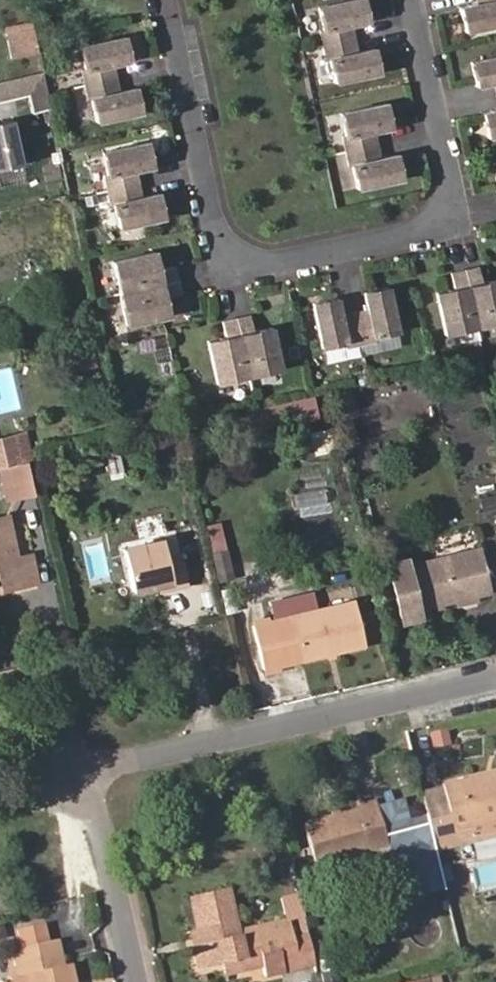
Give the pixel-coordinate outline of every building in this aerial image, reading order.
[(365,0),(349,0),(319,6),(324,29),(321,30),(324,45),(354,38),(351,24),(370,20),(365,0)] [(478,3),(460,7),(465,31),(495,24),(495,0),(478,0),(478,3)] [(7,34),(33,28),(32,21),(6,26),(7,34)] [(38,53),(33,28),(7,34),(12,58),(38,53)] [(131,60),(126,36),(81,46),(85,69),(82,69),(85,84),(116,78),(113,64),(131,60)] [(380,72),(375,48),(357,52),(354,38),(324,45),(327,59),(330,59),(335,81),(380,72)] [(471,62),(476,86),(495,82),(495,88),(495,57),(471,62)] [(40,72),(0,81),(0,99),(27,93),(31,111),(48,107),(40,72)] [(142,111),(137,88),(118,92),(116,78),(85,84),(88,99),(92,98),(97,121),(142,111)] [(392,127),(387,103),(342,112),(347,135),(344,136),(346,151),(377,144),(374,131),(392,127)] [(482,113),(487,137),(495,135),(495,110),(482,113)] [(11,118),(0,121),(0,168),(21,163),(11,118)] [(152,166),(147,142),(102,152),(107,175),(104,175),(106,190),(137,184),(134,170),(152,166)] [(403,178),(398,154),(380,158),(377,144),(346,151),(350,165),(353,165),(358,188),(403,178)] [(58,161),(55,148),(43,151),(47,163),(58,161)] [(163,217),(158,193),(140,197),(137,184),(106,190),(110,205),(113,204),(118,227),(163,217)] [(176,280),(173,267),(158,269),(154,252),(112,261),(119,292),(176,280)] [(481,283),(478,268),(464,271),(476,328),(495,324),(495,280),(481,283)] [(476,328),(464,271),(450,274),(453,289),(436,293),(445,335),(476,328)] [(167,315),(164,297),(179,294),(176,280),(119,292),(126,324),(167,315)] [(396,333),(387,287),(363,293),(367,311),(353,314),(360,344),(374,341),(374,338),(396,333)] [(360,344),(353,314),(339,317),(335,298),(312,303),(321,348),(344,344),(345,347),(360,344)] [(280,370),(271,328),(253,332),(249,317),(236,320),(248,377),(280,370)] [(248,377),(236,320),(222,323),(225,338),(207,342),(216,383),(248,377)] [(93,365),(90,349),(77,351),(80,368),(93,365)] [(318,422),(313,404),(296,408),(297,415),(301,426),(318,422)] [(301,426),(297,415),(270,423),(273,434),(301,426)] [(335,427),(308,433),(314,456),(340,450),(335,427)] [(34,459),(27,432),(21,433),(28,461),(31,460),(34,459)] [(0,467),(8,465),(26,461),(28,461),(21,433),(0,438),(0,467)] [(123,471),(117,446),(106,449),(112,474),(123,471)] [(34,494),(26,461),(8,465),(15,498),(34,494)] [(15,498),(8,465),(0,467),(7,500),(15,498)] [(495,494),(479,498),(482,513),(495,509),(495,494)] [(330,506),(298,512),(301,527),(332,521),(330,506)] [(32,554),(17,557),(8,515),(0,517),(0,580),(15,576),(18,587),(38,582),(32,554)] [(188,584),(182,555),(167,559),(163,539),(123,548),(133,591),(158,585),(172,582),(173,588),(188,584)] [(490,591),(480,549),(408,566),(407,558),(387,563),(401,622),(421,617),(419,609),(456,600),(476,595),(490,591)] [(232,579),(225,550),(212,553),(219,582),(232,579)] [(18,587),(15,576),(0,580),(0,590),(18,587)] [(173,588),(172,582),(158,585),(160,591),(173,588)] [(458,605),(478,600),(476,595),(456,600),(458,605)] [(366,645),(355,600),(253,625),(263,670),(366,645)] [(429,732),(432,749),(450,746),(447,729),(429,732)] [(442,786),(443,788),(422,793),(427,815),(428,822),(433,844),(435,850),(495,836),(495,773),(442,786)] [(407,821),(401,800),(377,806),(385,834),(428,822),(427,815),(407,821)] [(315,868),(388,848),(391,856),(406,851),(433,844),(428,822),(385,834),(377,806),(377,804),(303,824),(315,868)] [(435,850),(433,844),(406,851),(414,880),(440,873),(435,850)] [(451,880),(447,865),(440,867),(443,881),(451,880)] [(317,965),(310,934),(293,938),(289,920),(238,931),(229,888),(190,897),(197,929),(201,944),(193,946),(198,970),(223,964),(245,959),(247,970),(262,966),(265,977),(317,965)] [(301,909),(298,895),(282,899),(285,913),(301,909)] [(70,964),(62,966),(57,942),(49,944),(45,924),(18,930),(23,950),(14,952),(19,976),(27,974),(29,981),(74,981),(70,964)] [(201,944),(197,929),(189,931),(193,946),(201,944)] [(332,957),(328,944),(315,947),(319,960),(332,957)] [(247,970),(245,959),(223,964),(225,975),(247,970)] [(335,971),(322,974),(325,981),(338,981),(335,971)] [(27,974),(19,976),(14,977),(15,981),(29,981),(27,974)]
